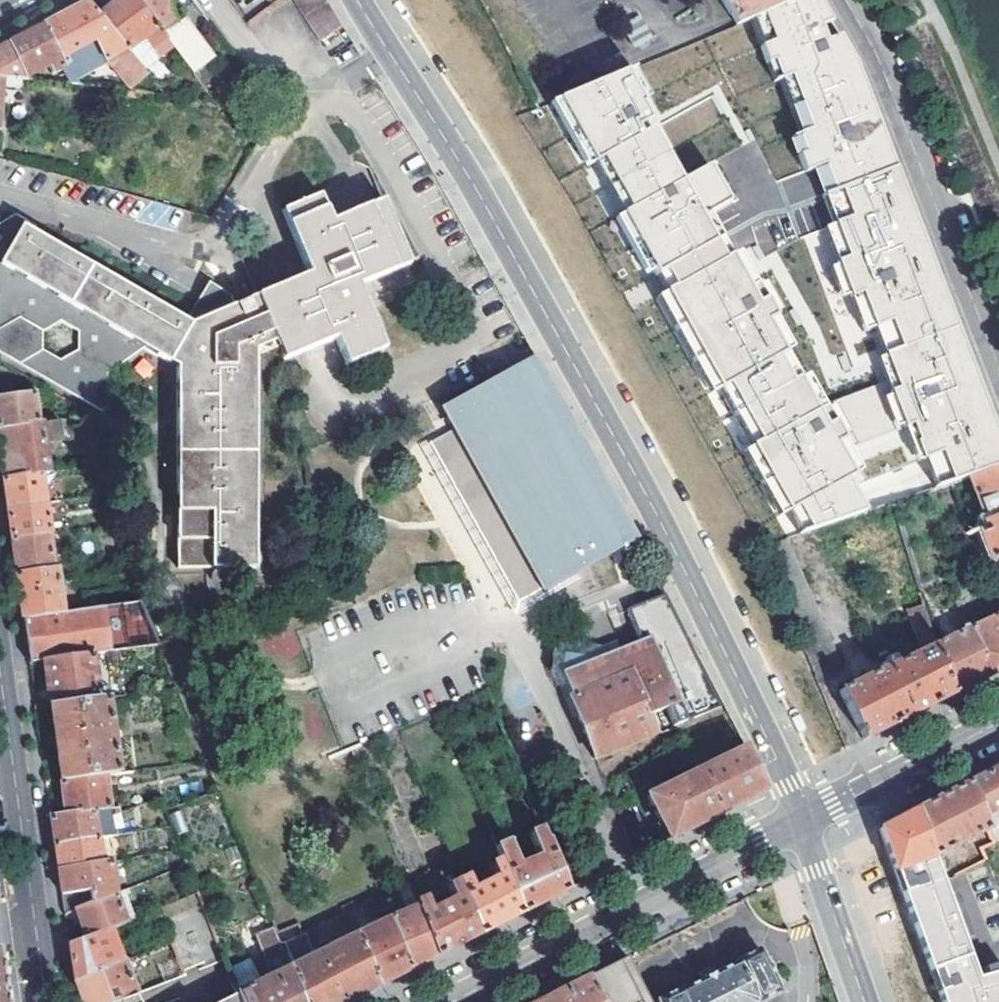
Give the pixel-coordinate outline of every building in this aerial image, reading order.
[(136,62),(141,58),(137,54),(150,45),(165,64),(178,54),(137,0),(119,0),(97,15),(136,62)] [(178,54),(194,74),(215,58),(169,0),(137,0),(178,54)] [(319,41),(340,28),(321,0),(291,0),(319,41)] [(735,26),(749,20),(756,17),(795,0),(721,0),(735,26)] [(805,175),(885,144),(855,67),(832,27),(817,0),(795,0),(756,17),(767,46),(760,49),(768,68),(774,65),(781,82),(791,78),(812,133),(799,138),(792,140),(805,175)] [(70,71),(74,78),(101,62),(125,92),(147,75),(139,66),(136,62),(97,15),(86,2),(68,11),(43,24),(70,71)] [(756,17),(749,20),(760,49),(767,46),(756,17)] [(25,79),(37,80),(28,68),(36,62),(39,68),(51,63),(60,77),(70,71),(43,24),(13,40),(0,47),(0,77),(25,79)] [(139,66),(147,75),(149,77),(158,70),(149,58),(139,66)] [(781,82),(774,65),(768,68),(774,85),(781,82)] [(64,84),(79,86),(74,78),(70,71),(60,77),(64,84)] [(807,532),(891,504),(969,478),(998,468),(998,442),(949,313),(894,169),(823,197),(840,241),(830,245),(864,335),(879,329),(898,380),(816,411),(767,321),(775,317),(757,282),(748,287),(708,214),(730,202),(710,165),(682,180),(653,128),(655,127),(642,104),(645,102),(627,72),(561,100),(790,519),(798,515),(807,532)] [(25,85),(25,79),(0,77),(0,102),(1,86),(19,88),(19,85),(25,85)] [(791,78),(781,82),(799,138),(812,133),(791,78)] [(885,144),(813,172),(818,184),(823,197),(894,169),(893,165),(891,161),(889,156),(885,144)] [(278,351),(282,361),(335,341),(346,366),(383,352),(358,287),(411,265),(384,201),(331,223),(320,196),(282,213),(308,276),(207,318),(204,310),(190,315),(194,323),(190,325),(32,234),(36,226),(16,214),(0,223),(0,355),(101,415),(103,413),(100,378),(106,374),(144,350),(179,369),(179,569),(256,568),(256,360),(256,350),(275,343),(278,351)] [(256,350),(256,360),(278,351),(275,343),(256,350)] [(538,357),(445,410),(547,592),(640,539),(538,357)] [(37,423),(33,392),(0,397),(0,428),(37,423)] [(61,420),(41,423),(43,443),(64,441),(61,420)] [(3,479),(41,473),(48,472),(43,443),(41,423),(37,423),(0,428),(0,458),(3,479)] [(987,523),(998,519),(998,468),(969,478),(987,523)] [(7,508),(45,504),(41,473),(3,479),(6,501),(7,508)] [(11,537),(47,532),(50,532),(45,504),(7,508),(8,517),(11,537)] [(798,515),(790,519),(798,535),(807,532),(798,515)] [(987,523),(984,525),(987,532),(980,534),(991,563),(998,560),(998,562),(998,519),(987,523)] [(15,567),(16,574),(53,568),(47,532),(11,537),(15,567)] [(21,610),(22,617),(62,612),(56,568),(53,568),(16,574),(21,610)] [(85,609),(141,601),(135,587),(83,594),(85,609)] [(631,651),(658,640),(684,709),(673,714),(680,731),(727,712),(678,596),(618,620),(631,651)] [(29,662),(44,660),(92,654),(159,645),(141,601),(85,609),(62,612),(22,617),(25,640),(29,662)] [(839,690),(863,740),(908,717),(951,695),(936,647),(922,603),(905,608),(919,651),(895,662),(893,657),(879,663),(882,669),(872,674),(869,669),(856,676),(858,680),(839,690)] [(970,630),(992,674),(998,671),(998,616),(970,630)] [(261,665),(300,658),(295,625),(255,631),(261,665)] [(992,674),(970,630),(936,647),(951,695),(983,679),(992,674)] [(606,661),(571,658),(566,677),(576,702),(572,703),(597,763),(661,739),(654,721),(673,714),(684,709),(658,640),(631,651),(606,661)] [(51,705),(98,700),(92,654),(44,660),(51,705)] [(98,700),(51,705),(62,781),(104,775),(118,773),(109,698),(98,700)] [(743,801),(766,790),(760,779),(745,747),(698,771),(719,814),(743,801)] [(980,817),(998,808),(998,767),(967,783),(980,817)] [(694,826),(719,814),(698,771),(647,796),(669,838),(694,826)] [(66,814),(109,809),(104,775),(62,781),(66,814)] [(966,840),(985,831),(980,817),(967,783),(940,796),(920,806),(912,810),(930,857),(941,852),(959,843),(960,846),(967,844),(966,840)] [(54,843),(97,836),(112,834),(109,809),(66,814),(50,816),(53,836),(54,843)] [(875,829),(940,1001),(998,1001),(998,974),(975,981),(930,857),(912,810),(875,829)] [(546,901),(568,890),(546,835),(534,842),(539,855),(520,864),(514,851),(502,857),(503,858),(524,912),(546,901)] [(57,869),(101,862),(97,836),(54,843),(56,862),(57,869)] [(970,869),(988,862),(982,848),(965,855),(970,869)] [(468,875),(459,880),(480,934),(502,923),(524,912),(503,858),(489,865),(494,876),(473,887),(468,875)] [(90,888),(93,902),(115,892),(110,860),(101,862),(57,869),(60,886),(61,893),(90,888)] [(405,905),(408,904),(414,901),(403,872),(394,877),(405,905)] [(425,898),(415,902),(436,956),(459,945),(480,934),(459,880),(448,886),(453,898),(430,909),(425,898)] [(64,913),(75,909),(93,902),(90,888),(61,893),(62,903),(64,913)] [(85,937),(111,927),(124,922),(115,892),(93,902),(75,909),(85,937)] [(377,906),(373,898),(355,907),(359,915),(377,906)] [(343,912),(355,907),(353,901),(341,907),(343,912)] [(410,908),(389,919),(409,970),(421,964),(436,956),(415,902),(414,901),(408,904),(410,908)] [(287,903),(267,912),(273,927),(278,940),(292,934),(294,939),(300,936),(302,935),(300,933),(287,903)] [(363,932),(355,936),(378,985),(395,977),(409,970),(389,919),(363,932)] [(358,923),(350,926),(354,935),(355,936),(363,932),(358,923)] [(69,952),(73,979),(123,959),(111,927),(85,937),(68,944),(69,952)] [(280,945),(278,940),(273,927),(253,935),(269,978),(237,994),(240,1001),(303,1001),(280,945)] [(300,936),(294,939),(280,945),(303,1001),(345,1001),(378,985),(355,936),(354,935),(309,956),(300,936)] [(760,949),(734,961),(735,965),(683,991),(682,988),(656,1001),(657,1001),(765,1001),(782,993),(760,949)] [(628,957),(588,977),(601,1001),(651,1001),(628,957)] [(134,993),(123,959),(73,979),(82,1001),(113,1001),(134,993)] [(215,1001),(220,1001),(236,994),(219,961),(199,971),(215,1001)] [(588,977),(554,995),(543,1000),(544,1001),(601,1001),(588,977)] [(134,993),(113,1001),(138,1001),(134,993)] [(237,994),(236,994),(220,1001),(240,1001),(237,994)]
